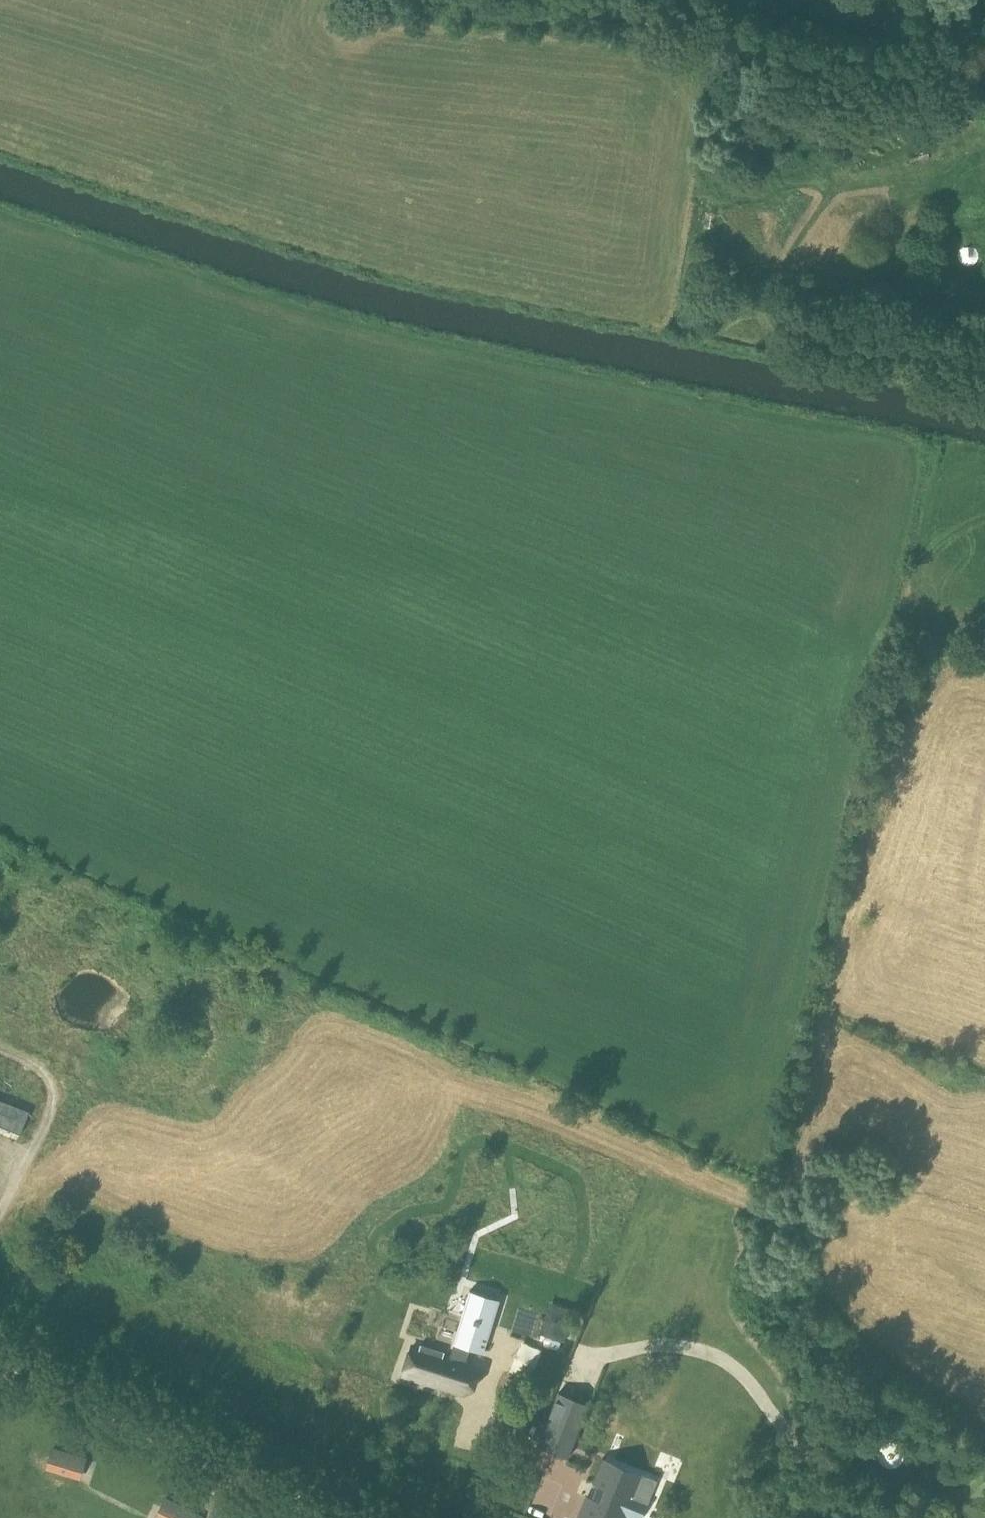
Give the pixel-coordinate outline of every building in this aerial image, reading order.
[(948,674),(958,676),(963,658),(952,656),(948,674)] [(131,904),(129,916),(147,918),(148,907),(131,904)] [(863,945),(867,925),(858,923),(853,943),(863,945)] [(0,1102),(0,1127),(21,1135),(29,1112),(0,1102)] [(412,1346),(403,1375),(463,1394),(472,1365),(462,1361),(467,1346),(478,1349),(483,1351),(482,1353),(484,1354),(500,1300),(498,1300),(498,1302),(471,1294),(471,1291),(470,1291),(453,1344),(449,1357),(444,1355),(445,1351),(421,1344),(420,1348),(412,1346)] [(539,1324),(521,1345),(535,1357),(553,1336),(539,1324)] [(658,1343),(676,1351),(680,1341),(662,1333),(658,1343)] [(588,1404),(559,1392),(538,1445),(567,1457),(588,1404)] [(86,1459),(53,1449),(47,1471),(79,1481),(86,1459)] [(578,1517),(625,1517),(626,1516),(632,1517),(639,1517),(645,1502),(634,1498),(642,1479),(601,1462),(593,1483),(598,1485),(592,1499),(587,1497),(578,1517)] [(166,1500),(157,1517),(201,1517),(202,1517),(166,1500)]
